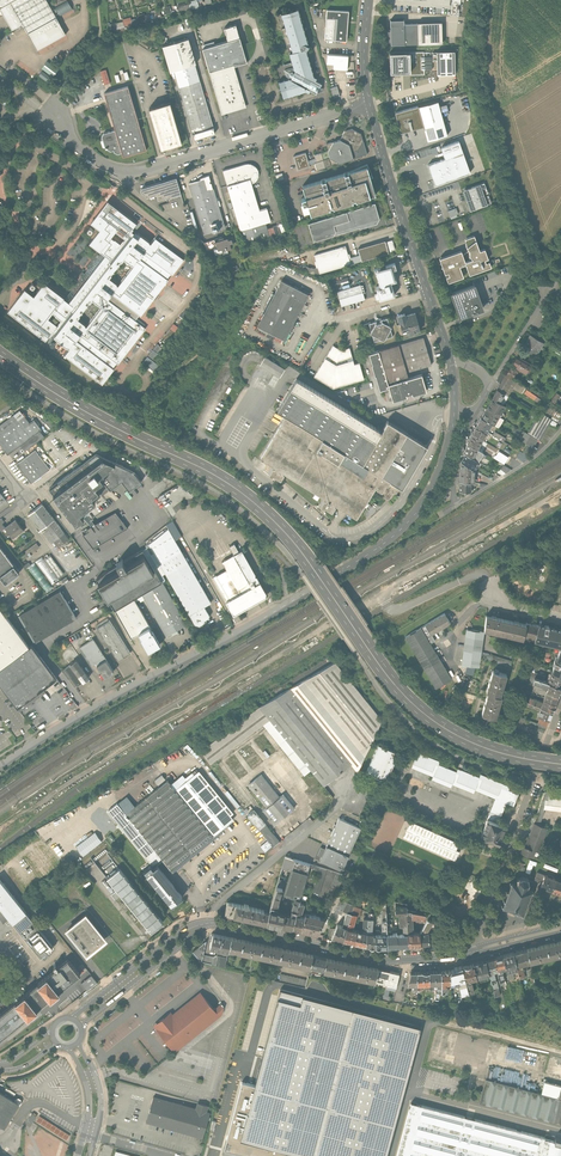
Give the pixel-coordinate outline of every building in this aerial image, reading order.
[(1,16),(3,15),(12,30),(15,29),(16,31),(20,29),(19,27),(22,25),(37,51),(66,35),(47,0),(0,0),(0,15),(1,16)] [(450,16),(459,17),(461,0),(452,0),(450,16)] [(165,15),(172,13),(170,5),(163,7),(165,15)] [(287,79),(278,81),(283,98),(306,92),(309,93),(310,91),(316,94),(317,94),(316,93),(317,92),(322,91),(320,86),(321,84),(321,85),(322,84),(315,81),(317,78),(321,77),(319,69),(312,71),(307,51),(309,47),(307,46),(308,43),(298,8),(277,14),(293,68),(292,68),(284,70),(287,78),(286,78),(287,79)] [(156,9),(151,10),(151,13),(144,14),(145,21),(158,18),(156,9)] [(349,11),(327,10),(325,40),(347,41),(349,11)] [(418,24),(404,25),(404,20),(390,21),(391,46),(418,45),(418,24)] [(418,24),(418,45),(442,44),(442,23),(418,23),(418,24)] [(203,49),(222,114),(246,107),(234,66),(247,63),(236,25),(224,28),(228,41),(203,49)] [(174,70),(195,64),(196,64),(188,38),(162,45),(170,71),(174,70)] [(437,52),(424,53),(425,73),(437,73),(437,52)] [(437,73),(437,76),(455,75),(455,52),(437,52),(437,73)] [(390,54),(390,74),(392,74),(410,73),(410,76),(425,76),(425,73),(424,53),(390,54)] [(348,56),(327,54),(327,64),(334,64),(333,69),(347,70),(348,56)] [(195,64),(174,70),(194,139),(204,137),(205,138),(208,137),(208,136),(215,133),(195,64)] [(100,70),(103,83),(110,81),(107,68),(100,70)] [(337,85),(330,87),(333,98),(340,96),(337,85)] [(128,86),(104,93),(115,130),(103,133),(102,136),(105,147),(107,147),(107,150),(111,151),(113,150),(114,152),(118,154),(122,153),(123,157),(146,150),(128,86)] [(170,102),(149,108),(161,149),(182,143),(170,102)] [(412,131),(424,127),(426,135),(428,142),(447,136),(438,102),(418,107),(418,106),(395,113),(401,134),(412,131)] [(352,128),(345,131),(340,140),(326,144),(328,150),(314,154),(315,158),(316,162),(314,162),(316,169),(367,155),(361,134),(352,128)] [(470,173),(459,141),(441,148),(445,159),(428,165),(435,186),(470,173)] [(308,160),(305,152),(293,156),(297,170),(309,167),(308,164),(314,162),(316,162),(315,158),(308,160)] [(246,164),(222,170),(234,208),(230,209),(237,232),(241,231),(244,244),(269,237),(266,224),(271,222),(267,209),(260,211),(252,184),(255,182),(257,179),(259,175),(258,171),(256,167),(254,165),(250,163),(246,164)] [(322,180),(302,185),(305,196),(301,198),(303,204),(301,204),(304,214),(310,212),(311,214),(330,208),(329,207),(333,206),(333,207),(353,201),(352,200),(355,199),(356,200),(375,195),(376,196),(379,195),(374,179),(371,180),(370,178),(373,177),(367,164),(348,172),(348,173),(345,174),(344,173),(325,179),(325,180),(322,181),(322,180)] [(200,179),(189,183),(204,235),(226,228),(214,188),(213,188),(209,175),(200,178),(200,179)] [(176,178),(141,188),(140,190),(141,193),(147,197),(156,194),(157,198),(167,195),(171,208),(184,204),(176,178)] [(471,188),(463,191),(467,201),(468,203),(468,204),(471,211),(487,205),(491,203),(488,193),(484,183),(480,185),(471,188)] [(19,295),(15,299),(16,299),(7,311),(45,340),(49,335),(50,336),(52,333),(54,335),(53,336),(55,338),(67,348),(67,347),(69,348),(64,354),(102,384),(111,372),(109,370),(111,367),(112,368),(117,362),(116,361),(118,358),(121,360),(143,331),(141,329),(143,326),(135,320),(140,314),(139,313),(141,311),(143,312),(166,283),(163,282),(165,279),(166,279),(171,273),(170,272),(172,270),(175,272),(184,260),(155,237),(150,243),(149,242),(137,232),(137,233),(135,231),(134,232),(131,230),(133,228),(132,228),(136,223),(107,200),(90,223),(99,230),(89,243),(100,251),(101,252),(99,255),(97,254),(87,267),(88,268),(84,273),(83,272),(80,276),(82,277),(65,299),(64,298),(64,297),(44,282),(35,294),(36,295),(34,298),(31,295),(32,294),(24,289),(19,295)] [(374,204),(308,223),(314,241),(376,223),(378,219),(374,204)] [(456,209),(448,212),(450,217),(457,215),(458,214),(456,209)] [(226,236),(204,243),(205,247),(206,251),(213,249),(215,255),(222,253),(221,250),(225,249),(227,250),(228,250),(229,249),(230,247),(230,246),(230,244),(233,243),(231,238),(226,239),(226,236)] [(462,251),(439,259),(445,275),(449,274),(449,277),(446,278),(448,283),(464,278),(460,267),(466,265),(470,275),(491,268),(490,262),(486,263),(485,260),(488,259),(485,249),(480,251),(478,245),(477,243),(476,239),(475,236),(469,238),(465,240),(466,243),(466,246),(467,248),(469,251),(463,256),(462,251)] [(392,240),(385,242),(389,254),(396,251),(392,240)] [(358,249),(359,255),(361,261),(361,262),(389,254),(385,242),(385,241),(358,249)] [(345,246),(314,255),(318,267),(313,269),(303,266),(303,270),(315,275),(319,274),(351,265),(351,264),(361,261),(359,255),(349,258),(345,246)] [(380,267),(374,269),(375,272),(376,274),(376,275),(378,280),(377,280),(377,281),(378,281),(379,283),(378,284),(379,286),(376,287),(378,294),(374,295),(376,301),(395,295),(393,289),(391,283),(397,281),(393,270),(396,269),(395,263),(385,266),(386,266),(380,267)] [(335,280),(336,288),(349,287),(348,278),(335,280)] [(308,294),(281,280),(274,294),(272,293),(262,313),(264,314),(257,326),(284,340),(308,294)] [(361,285),(337,292),(341,307),(365,300),(361,285)] [(475,286),(452,294),(460,317),(468,314),(483,309),(477,294),(475,286)] [(404,314),(398,316),(400,325),(396,326),(399,337),(420,331),(415,313),(405,316),(404,314)] [(384,341),(385,339),(393,337),(390,329),(391,327),(389,326),(387,318),(381,320),(381,322),(380,324),(380,323),(379,323),(378,324),(377,325),(375,324),(375,322),(369,324),(371,332),(370,333),(372,334),(374,342),(382,340),(384,341)] [(537,339),(531,335),(526,343),(525,342),(522,347),(536,355),(543,342),(537,339)] [(543,342),(545,343),(547,340),(539,335),(537,339),(543,342)] [(380,390),(389,387),(388,384),(408,378),(407,372),(431,365),(427,350),(423,337),(369,353),(372,364),(371,364),(375,376),(375,375),(380,390)] [(333,345),(314,377),(333,388),(364,379),(359,362),(354,364),(349,348),(341,350),(333,345)] [(259,364),(280,377),(285,369),(265,356),(259,364)] [(511,366),(506,375),(512,378),(517,370),(516,369),(516,368),(525,373),(526,371),(530,373),(533,367),(529,365),(530,364),(521,358),(520,360),(516,358),(513,363),(514,364),(512,367),(511,366)] [(279,378),(273,374),(268,383),(274,386),(279,378)] [(388,384),(389,387),(393,400),(407,396),(406,394),(409,393),(411,392),(412,395),(426,390),(422,374),(408,378),(388,384)] [(503,381),(513,387),(512,388),(518,391),(522,384),(512,378),(506,375),(502,381),(503,381)] [(381,431),(296,378),(277,409),(285,414),(260,455),(275,465),(274,465),(273,465),(272,465),(268,471),(269,472),(272,474),(273,473),(280,477),(281,477),(284,472),(284,471),(282,470),(282,469),(326,496),(325,497),(324,497),(320,503),(320,504),(323,506),(324,504),(331,509),(332,508),(335,504),(335,503),(333,502),(334,501),(355,514),(356,514),(375,484),(376,485),(381,488),(382,488),(383,489),(381,491),(382,494),(386,497),(389,496),(392,491),(393,492),(396,491),(398,488),(397,485),(396,485),(397,483),(401,486),(427,445),(388,421),(387,421),(381,431)] [(513,387),(503,381),(498,390),(508,396),(512,388),(513,387)] [(497,389),(493,398),(503,404),(508,396),(498,390),(497,389)] [(541,399),(526,389),(524,393),(538,402),(541,399)] [(557,393),(550,401),(559,408),(560,406),(560,396),(557,393)] [(493,398),(486,409),(498,416),(505,405),(503,404),(493,398)] [(548,407),(546,412),(558,419),(560,414),(548,407)] [(486,409),(481,417),(491,423),(499,427),(503,419),(498,416),(486,409)] [(0,425),(0,445),(8,455),(21,446),(25,451),(44,437),(40,431),(41,430),(34,421),(30,424),(20,411),(0,425)] [(527,433),(537,439),(539,440),(549,424),(554,427),(556,423),(551,420),(540,412),(527,433)] [(44,416),(40,420),(50,431),(57,426),(44,416)] [(481,417),(476,426),(486,431),(491,423),(481,417)] [(476,426),(472,434),(482,440),(486,431),(476,426)] [(495,431),(493,434),(504,440),(506,437),(495,431)] [(532,447),(537,439),(527,433),(525,432),(520,440),(532,447)] [(472,434),(467,442),(477,448),(482,440),(472,434)] [(464,447),(463,450),(464,451),(463,451),(466,453),(479,461),(480,461),(482,457),(480,456),(483,452),(477,448),(467,442),(465,448),(464,447)] [(35,450),(16,465),(31,484),(50,469),(35,450)] [(507,456),(499,450),(496,455),(495,454),(494,457),(503,463),(507,456)] [(96,453),(50,489),(75,523),(84,517),(80,512),(95,500),(91,496),(99,490),(95,485),(103,479),(110,489),(121,480),(129,490),(141,481),(134,471),(96,453)] [(466,453),(461,461),(474,469),(479,461),(466,453)] [(461,461),(459,480),(471,481),(473,481),(474,477),(479,480),(482,473),(474,469),(461,461)] [(511,468),(502,463),(499,467),(500,467),(496,471),(502,474),(511,468)] [(459,480),(459,490),(466,490),(466,493),(469,493),(469,490),(471,490),(471,487),(475,487),(475,481),(473,481),(471,481),(459,480)] [(183,490),(173,499),(176,503),(187,494),(183,490)] [(42,504),(28,514),(42,532),(43,532),(52,544),(54,542),(58,548),(69,539),(42,504)] [(83,535),(93,548),(128,527),(115,511),(93,524),(86,528),(89,531),(83,535)] [(0,520),(0,530),(5,537),(9,534),(13,539),(24,531),(15,520),(5,528),(2,524),(4,522),(2,519),(0,520)] [(168,527),(175,540),(182,536),(173,519),(166,524),(168,527)] [(168,527),(149,542),(166,573),(189,615),(189,614),(195,624),(199,625),(205,622),(204,620),(209,617),(209,616),(204,606),(211,603),(175,540),(168,527)] [(142,549),(162,581),(165,579),(162,574),(166,573),(149,542),(145,544),(147,547),(142,549)] [(39,547),(36,543),(23,553),(26,556),(31,552),(32,553),(39,547)] [(212,577),(233,614),(239,611),(242,609),(252,603),(257,601),(267,595),(241,550),(239,552),(234,544),(229,546),(234,554),(231,556),(226,558),(222,561),(226,569),(222,572),(218,574),(217,575),(216,574),(212,577)] [(5,585),(19,574),(16,570),(18,569),(16,567),(15,568),(0,548),(0,578),(5,585)] [(114,610),(141,594),(162,582),(162,581),(142,549),(123,560),(122,559),(116,563),(117,564),(108,569),(96,579),(98,583),(98,584),(100,588),(101,588),(105,595),(103,596),(106,600),(107,599),(110,604),(114,610)] [(50,556),(29,571),(45,592),(52,588),(50,585),(64,574),(50,556)] [(141,594),(144,599),(166,637),(187,625),(162,582),(141,594)] [(60,591),(18,616),(35,643),(76,618),(60,591)] [(141,594),(114,610),(130,638),(139,633),(141,637),(140,638),(148,651),(160,645),(152,631),(151,632),(149,627),(150,627),(135,601),(139,599),(140,601),(144,599),(141,594)] [(29,647),(0,608),(0,668),(29,647)] [(444,613),(425,625),(431,634),(450,623),(444,613)] [(486,615),(484,630),(523,638),(523,636),(534,639),(538,625),(526,623),(526,624),(518,623),(519,621),(515,621),(515,622),(496,618),(496,616),(492,616),(492,617),(486,615)] [(109,620),(97,628),(118,661),(130,653),(109,620)] [(435,640),(431,634),(425,625),(405,637),(436,688),(451,679),(430,643),(435,640)] [(548,627),(549,626),(545,625),(545,626),(538,625),(534,639),(534,640),(559,646),(560,649),(556,661),(554,661),(553,664),(554,665),(552,671),(560,674),(560,630),(548,627)] [(484,631),(466,629),(461,665),(479,667),(480,659),(481,651),(484,631)] [(93,639),(79,648),(96,674),(100,671),(104,677),(114,671),(93,639)] [(18,708),(57,679),(31,645),(29,647),(0,668),(0,684),(18,708)] [(481,651),(480,659),(509,667),(511,660),(481,651)] [(76,660),(64,669),(71,677),(77,686),(89,677),(76,660)] [(335,662),(259,706),(270,719),(262,724),(304,775),(311,770),(323,785),(352,764),(358,771),(382,720),(335,662)] [(528,662),(524,674),(531,676),(543,681),(545,676),(529,671),(528,670),(529,667),(534,668),(535,665),(528,662)] [(71,677),(64,669),(62,671),(68,679),(71,677)] [(488,692),(482,714),(495,718),(502,696),(500,696),(506,674),(493,670),(486,692),(488,692)] [(547,682),(560,687),(560,674),(552,671),(547,682)] [(560,689),(560,687),(547,682),(543,681),(531,676),(529,681),(548,688),(547,691),(558,695),(560,689)] [(545,694),(546,694),(547,691),(534,686),(532,691),(543,695),(545,694)] [(555,703),(558,695),(547,691),(546,694),(544,699),(555,703)] [(530,698),(528,703),(541,707),(542,702),(530,698)] [(552,711),(555,703),(544,699),(542,702),(541,707),(552,711)] [(523,705),(539,711),(541,707),(528,703),(524,701),(523,705)] [(538,715),(541,716),(549,719),(552,711),(541,707),(539,711),(538,715)] [(544,733),(546,727),(538,724),(512,714),(510,720),(544,733)] [(541,716),(538,724),(546,727),(549,719),(541,716)] [(398,753),(378,744),(365,772),(385,781),(398,753)] [(451,785),(453,782),(474,791),(475,788),(497,797),(488,819),(497,822),(501,812),(506,802),(514,805),(520,791),(481,775),(479,778),(461,770),(463,766),(460,764),(456,772),(438,765),(439,761),(418,752),(412,766),(434,774),(432,778),(451,785)] [(153,866),(161,859),(172,873),(223,832),(221,829),(234,819),(230,815),(233,813),(199,770),(182,783),(177,777),(170,783),(168,780),(126,813),(117,803),(108,810),(153,866)] [(261,774),(248,785),(267,808),(263,810),(274,824),(294,808),(283,794),(280,797),(261,774)] [(534,823),(539,825),(544,812),(544,809),(560,811),(560,794),(545,792),(534,823)] [(240,806),(232,796),(229,798),(237,808),(240,806)] [(254,810),(247,815),(268,841),(272,846),(273,847),(280,842),(254,810)] [(104,833),(93,817),(53,846),(64,861),(104,833)] [(334,828),(326,845),(348,855),(361,828),(339,818),(336,825),(334,825),(333,827),(334,828)] [(501,837),(505,825),(497,822),(488,819),(487,819),(481,836),(499,843),(499,842),(502,843),(504,838),(501,837)] [(406,829),(403,837),(455,860),(459,851),(457,851),(456,850),(459,843),(410,821),(406,829)] [(534,823),(525,846),(535,850),(538,851),(547,827),(539,825),(534,823)] [(295,828),(282,840),(287,845),(299,833),(295,828)] [(272,846),(268,841),(263,844),(268,850),(272,846)] [(348,855),(326,845),(320,860),(342,870),(348,855)] [(532,857),(535,850),(525,846),(522,845),(519,852),(532,857)] [(105,848),(93,858),(95,861),(107,851),(105,848)] [(110,857),(108,854),(98,862),(100,865),(110,857)] [(285,856),(280,874),(286,876),(288,869),(291,870),(295,859),(285,856)] [(111,858),(101,866),(104,869),(113,861),(111,858)] [(310,864),(295,859),(291,870),(285,889),(284,894),(295,897),(299,898),(310,864)] [(523,863),(517,861),(515,867),(520,869),(523,863)] [(114,862),(104,870),(107,873),(117,865),(114,862)] [(181,895),(157,865),(153,868),(150,865),(144,870),(147,873),(146,874),(170,904),(181,895)] [(326,869),(320,867),(318,871),(312,891),(319,893),(326,869)] [(119,868),(107,877),(117,889),(121,894),(148,928),(149,930),(151,932),(157,927),(161,924),(163,922),(129,881),(119,868)] [(537,881),(541,882),(544,875),(537,872),(533,881),(536,882),(537,881)] [(337,873),(327,896),(333,899),(339,887),(344,875),(337,873)] [(548,876),(544,875),(541,882),(540,886),(551,890),(555,878),(552,877),(553,876),(548,874),(548,876)] [(513,880),(512,880),(511,881),(509,881),(509,882),(511,882),(508,890),(506,889),(506,890),(508,891),(505,899),(503,898),(503,899),(504,900),(503,904),(501,903),(501,904),(502,905),(503,905),(502,907),(503,907),(503,906),(506,907),(508,907),(507,909),(508,909),(509,908),(510,908),(509,912),(514,914),(515,910),(517,910),(516,912),(517,913),(518,911),(522,912),(521,914),(522,914),(523,913),(525,913),(525,912),(524,911),(525,908),(527,908),(527,907),(525,906),(528,899),(530,899),(530,898),(529,897),(532,890),(533,891),(536,882),(533,881),(522,877),(519,879),(517,883),(516,883),(513,882),(512,881),(513,880)] [(555,878),(551,890),(560,893),(560,881),(555,878)] [(111,892),(113,891),(104,879),(102,881),(105,885),(110,892),(111,892)] [(13,923),(26,912),(0,880),(0,907),(13,923)] [(280,893),(284,894),(285,889),(276,886),(270,905),(273,906),(274,904),(276,905),(277,904),(280,893)] [(121,894),(117,889),(111,894),(112,895),(114,897),(115,899),(121,894)] [(306,897),(301,896),(300,899),(295,915),(299,916),(299,913),(301,914),(306,897)] [(299,898),(295,897),(291,910),(294,911),(293,914),(295,915),(300,899),(299,898)] [(343,926),(346,928),(351,913),(353,906),(354,904),(347,902),(340,899),(335,912),(341,914),(343,910),(347,912),(343,926)] [(382,918),(382,920),(386,919),(386,913),(385,903),(374,901),(375,908),(381,909),(381,914),(380,914),(380,918),(382,918)] [(394,901),(395,914),(399,913),(407,913),(406,910),(407,910),(407,903),(394,901)] [(225,913),(233,915),(255,920),(266,923),(269,911),(248,906),(248,904),(244,903),(243,905),(235,903),(227,902),(225,913)] [(266,923),(281,926),(284,912),(277,911),(278,907),(273,906),(270,905),(269,911),(266,923)] [(356,914),(359,915),(361,909),(361,908),(353,906),(351,913),(356,914)] [(425,913),(407,910),(406,910),(407,913),(408,933),(411,933),(413,930),(412,918),(422,919),(424,919),(425,913)] [(53,947),(26,912),(13,923),(41,957),(53,947)] [(281,926),(292,928),(295,915),(293,914),(284,912),(281,926)] [(356,914),(351,913),(346,928),(350,928),(350,927),(352,927),(353,927),(356,914)] [(408,934),(408,933),(407,913),(399,913),(399,926),(404,926),(403,927),(403,932),(405,934),(408,934)] [(427,920),(429,921),(430,914),(425,913),(424,919),(422,919),(421,923),(419,923),(419,932),(419,933),(427,920)] [(305,914),(304,917),(301,930),(317,934),(324,919),(305,914)] [(67,929),(87,954),(105,939),(85,915),(67,929)] [(292,928),(301,930),(304,917),(299,916),(295,915),(292,928)] [(427,920),(419,933),(426,933),(430,926),(433,922),(429,921),(427,920)] [(329,932),(327,936),(343,940),(346,928),(343,926),(337,924),(335,928),(328,928),(329,932)] [(343,940),(354,942),(356,930),(350,928),(346,928),(343,940)] [(354,942),(366,945),(367,932),(364,932),(356,930),(354,942)] [(366,945),(376,947),(375,934),(372,933),(367,932),(366,945)] [(408,945),(420,945),(419,933),(419,932),(411,933),(408,933),(408,934),(408,945)] [(228,950),(229,949),(231,937),(215,933),(213,933),(211,934),(210,938),(212,938),(210,946),(218,948),(228,950)] [(387,947),(408,945),(408,934),(405,934),(402,934),(402,933),(400,933),(400,934),(396,935),(396,933),(387,934),(387,947)] [(426,933),(419,933),(420,945),(429,944),(428,934),(428,933),(426,933)] [(376,947),(387,947),(387,934),(382,934),(375,934),(376,947)] [(229,949),(241,952),(243,940),(231,937),(229,949)] [(206,940),(193,951),(201,961),(203,955),(206,940)] [(263,944),(243,940),(241,952),(260,956),(263,944)] [(560,954),(560,941),(546,945),(549,957),(560,954)] [(282,948),(263,944),(260,956),(279,960),(282,948)] [(530,961),(549,957),(546,945),(527,949),(530,961)] [(213,957),(210,956),(208,963),(225,967),(228,950),(218,948),(217,955),(213,957)] [(282,948),(279,960),(298,965),(301,953),(282,948)] [(527,949),(513,952),(516,965),(519,964),(530,961),(527,949)] [(517,967),(516,965),(513,952),(502,955),(505,967),(506,970),(517,967)] [(313,955),(301,953),(298,965),(310,967),(313,955)] [(201,961),(208,963),(210,956),(203,955),(201,961)] [(310,967),(323,970),(326,958),(313,955),(310,967)] [(500,968),(505,967),(502,955),(494,957),(497,969),(501,985),(505,984),(502,970),(501,970),(500,968)] [(492,970),(497,969),(494,957),(493,958),(486,960),(489,973),(491,982),(496,981),(494,972),(493,972),(492,970)] [(323,971),(343,975),(345,962),(326,958),(323,970),(323,971)] [(28,1016),(28,1017),(37,1009),(47,1000),(50,998),(51,998),(59,991),(80,974),(68,959),(57,967),(47,976),(38,983),(35,985),(25,994),(25,993),(17,999),(16,1001),(15,1001),(0,1013),(0,1039),(28,1016)] [(486,960),(474,963),(477,976),(489,973),(486,960)] [(343,975),(356,977),(359,965),(345,962),(343,975)] [(477,977),(477,976),(474,963),(462,965),(465,979),(468,993),(474,992),(471,980),(470,978),(477,977)] [(520,967),(519,964),(516,965),(517,967),(518,972),(520,978),(525,977),(522,967),(520,967)] [(378,969),(359,965),(356,977),(375,981),(378,969)] [(454,968),(450,970),(451,983),(460,981),(465,979),(462,965),(454,967),(454,968)] [(512,973),(518,972),(517,967),(506,970),(509,980),(513,978),(512,973)] [(387,984),(390,972),(378,969),(375,981),(375,982),(387,984)] [(445,983),(451,983),(450,970),(441,971),(442,991),(442,992),(447,992),(447,985),(446,985),(445,984),(445,983)] [(399,974),(390,972),(387,984),(383,1000),(389,1001),(390,996),(388,996),(389,989),(395,990),(399,974)] [(416,993),(418,993),(417,972),(410,972),(407,985),(415,984),(416,986),(414,986),(414,992),(416,992),(416,993)] [(97,982),(91,974),(81,982),(87,990),(97,982)] [(281,974),(279,980),(306,987),(307,980),(281,974)] [(465,979),(460,981),(460,982),(458,983),(461,995),(468,993),(465,979)] [(280,989),(254,1084),(242,1081),(223,1149),(251,1155),(252,1155),(252,1154),(259,1155),(386,1155),(421,1026),(280,989)] [(219,1016),(221,1014),(223,1008),(221,1005),(214,1010),(200,992),(172,1014),(170,1012),(153,1025),(175,1051),(219,1016)] [(479,1102),(560,1124),(560,1099),(541,1093),(486,1078),(479,1102)] [(541,1093),(560,1099),(560,1086),(544,1081),(541,1093)] [(5,1126),(18,1104),(19,1105),(20,1103),(21,1101),(20,1099),(19,1099),(17,1099),(16,1100),(15,1101),(0,1092),(0,1124),(5,1126)] [(198,1109),(153,1096),(146,1122),(202,1138),(210,1113),(206,1112),(208,1106),(200,1103),(198,1109)] [(546,1134),(545,1137),(411,1102),(396,1155),(560,1155),(560,1138),(546,1134)] [(72,1135),(42,1115),(39,1120),(69,1140),(72,1135)]
